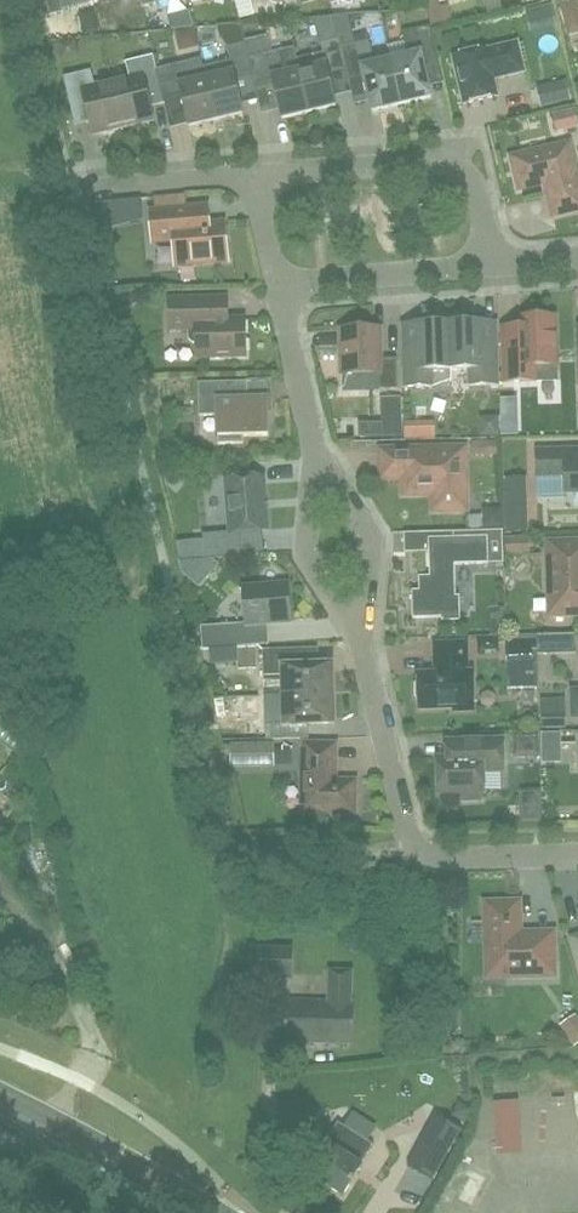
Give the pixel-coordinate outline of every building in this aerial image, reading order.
[(93,0),(45,0),(49,14),(63,11),(62,7),(93,0)] [(568,36),(577,34),(577,3),(577,2),(575,2),(575,0),(559,0),(555,1),(562,32),(567,31),(568,36)] [(438,60),(430,27),(402,34),(407,56),(391,60),(402,105),(431,98),(423,63),(438,60)] [(203,55),(202,37),(184,38),(185,56),(203,55)] [(323,53),(297,59),(294,48),(293,48),(309,113),(336,106),(328,73),(346,69),(341,48),(339,40),(321,45),(323,53)] [(372,112),(402,105),(391,60),(375,64),(369,41),(341,48),(346,69),(349,81),(364,77),(372,112)] [(486,49),(452,57),(464,105),(497,96),(494,80),(524,72),(517,43),(487,50),(486,49)] [(282,119),(309,113),(293,48),(249,59),(245,44),(227,48),(230,61),(204,67),(207,78),(206,79),(216,120),(243,114),(235,81),(253,77),(256,91),(274,86),(282,119)] [(163,98),(156,69),(153,56),(126,63),(129,77),(112,81),(123,128),(154,121),(151,108),(165,105),(163,98)] [(193,82),(189,62),(156,69),(163,98),(181,94),(189,127),(216,120),(206,79),(193,82)] [(95,85),(91,71),(64,77),(72,110),(86,107),(93,135),(123,128),(112,81),(95,85)] [(543,95),(547,110),(576,101),(571,86),(543,95)] [(551,114),(556,132),(577,127),(577,116),(576,108),(551,114)] [(577,209),(577,184),(568,144),(512,158),(519,189),(545,183),(553,215),(577,209)] [(227,260),(224,223),(188,226),(186,209),(150,212),(153,241),(174,240),(176,265),(227,260)] [(197,343),(197,357),(245,356),(245,319),(226,319),(220,314),(220,298),(170,299),(170,330),(188,329),(188,339),(192,343),(197,343)] [(521,327),(503,328),(504,382),(556,381),(555,317),(521,318),(521,327)] [(468,370),(469,386),(499,385),(498,322),(449,323),(450,370),(468,370)] [(449,323),(401,324),(403,387),(433,387),(433,371),(450,370),(449,323)] [(343,390),(397,389),(396,359),(379,359),(378,328),(342,329),(343,390)] [(218,415),(218,444),(243,443),(243,436),(268,436),(266,381),(198,383),(199,416),(218,415)] [(506,417),(487,417),(487,432),(506,432),(506,417)] [(440,438),(439,423),(407,424),(407,440),(440,438)] [(463,448),(401,450),(401,466),(405,466),(406,493),(433,493),(433,510),(451,509),(461,508),(461,492),(465,492),(463,448)] [(565,477),(565,494),(573,494),(573,504),(575,506),(577,506),(577,450),(536,451),(537,478),(565,477)] [(212,534),(213,548),(242,546),(241,532),(268,530),(264,477),(225,480),(229,532),(212,534)] [(419,590),(412,591),(412,618),(456,617),(454,564),(488,563),(487,537),(428,538),(429,576),(419,576),(419,590)] [(556,595),(556,615),(577,614),(577,542),(548,542),(549,595),(556,595)] [(483,615),(500,615),(500,579),(483,580),(483,615)] [(288,584),(243,587),(246,623),(202,627),(203,649),(259,645),(257,623),(291,621),(288,584)] [(576,653),(575,634),(536,635),(537,654),(576,653)] [(419,674),(419,708),(453,707),(453,710),(473,709),(472,672),(466,672),(466,643),(435,643),(435,673),(419,674)] [(300,648),(263,649),(264,680),(283,680),(283,695),(333,693),(332,664),(301,665),(300,648)] [(513,660),(514,686),(538,684),(536,658),(513,660)] [(271,724),(271,739),(308,738),(308,723),(334,723),(333,693),(283,695),(284,724),(271,724)] [(513,735),(514,759),(540,758),(539,733),(513,735)] [(439,792),(461,792),(461,800),(481,799),(481,791),(484,791),(483,774),(487,770),(503,770),(502,740),(471,741),(471,758),(438,758),(439,792)] [(275,743),(231,743),(232,767),(275,767),(275,743)] [(354,812),(355,780),(335,780),(335,743),(303,743),(302,811),(354,812)] [(375,862),(359,862),(360,873),(376,872),(375,862)] [(487,966),(505,966),(506,975),(553,974),(552,932),(533,933),(533,934),(518,934),(518,902),(485,903),(487,966)] [(292,979),(293,950),(251,948),(250,977),(292,979)] [(352,1044),(353,1002),(350,1002),(351,971),(330,970),(329,1002),(287,1001),(287,1042),(352,1044)] [(577,1043),(577,1016),(564,1023),(574,1045),(577,1043)] [(577,1071),(478,1079),(484,1151),(577,1144),(577,1075),(577,1071)] [(427,1132),(408,1167),(433,1181),(453,1146),(462,1129),(436,1115),(427,1132)] [(360,1164),(373,1143),(339,1121),(325,1142),(329,1144),(310,1174),(343,1195),(362,1165),(360,1164)]
